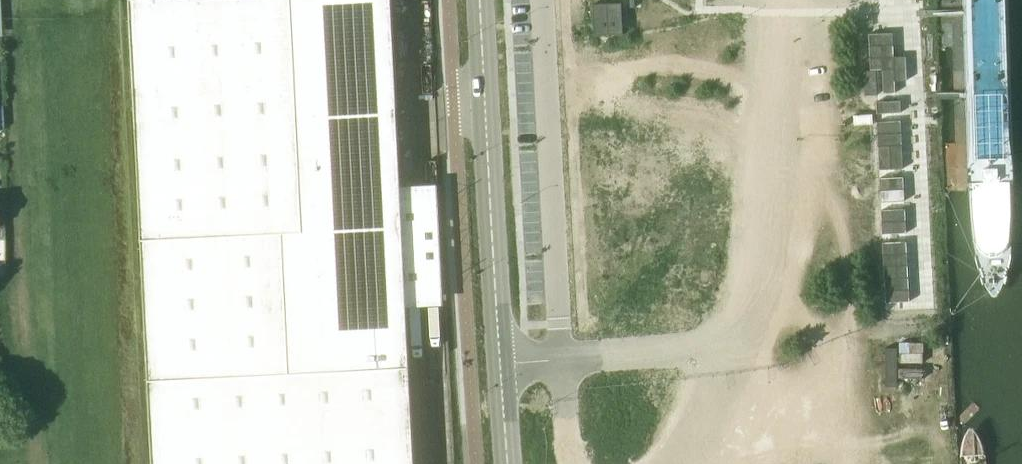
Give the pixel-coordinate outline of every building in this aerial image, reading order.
[(400,185),(390,0),(129,0),(152,463),(413,463),(405,305),(444,304),(438,183),(400,185)] [(621,2),(593,4),(594,35),(623,34),(621,2)] [(893,56),(892,33),(868,34),(870,69),(882,69),(883,93),(895,92),(894,80),(906,80),(905,56),(893,56)] [(869,70),(863,71),(865,95),(877,94),(875,70),(869,70)] [(900,112),(900,100),(876,101),(876,113),(900,112)] [(872,114),(853,115),(854,125),(873,124),(872,114)] [(900,120),(876,122),(879,170),(903,168),(900,120)] [(879,178),(880,202),(904,200),(903,177),(879,178)] [(905,209),(881,210),(882,234),(906,233),(905,209)] [(909,301),(906,241),(882,242),(885,302),(909,301)]
